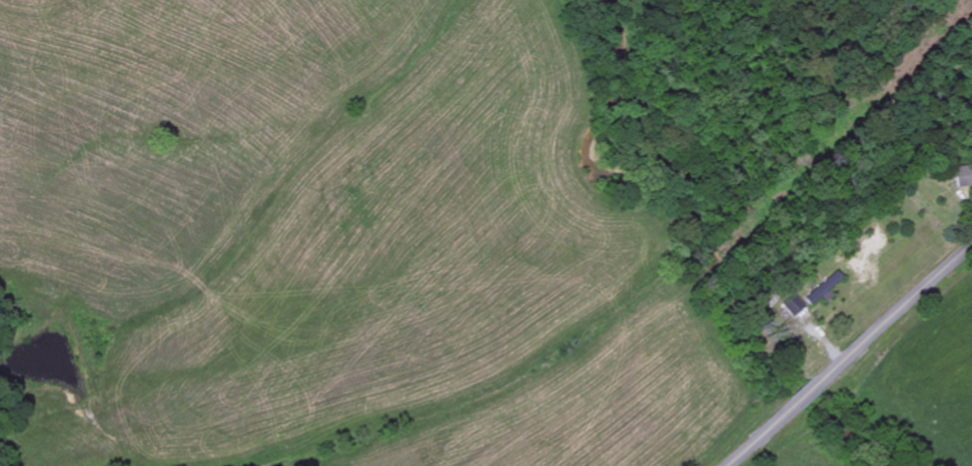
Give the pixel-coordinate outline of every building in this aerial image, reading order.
[(805,299),(812,307),(822,298),(826,304),(836,297),(831,290),(845,280),(839,272),(805,299)] [(795,318),(807,307),(796,295),(783,306),(795,318)]
